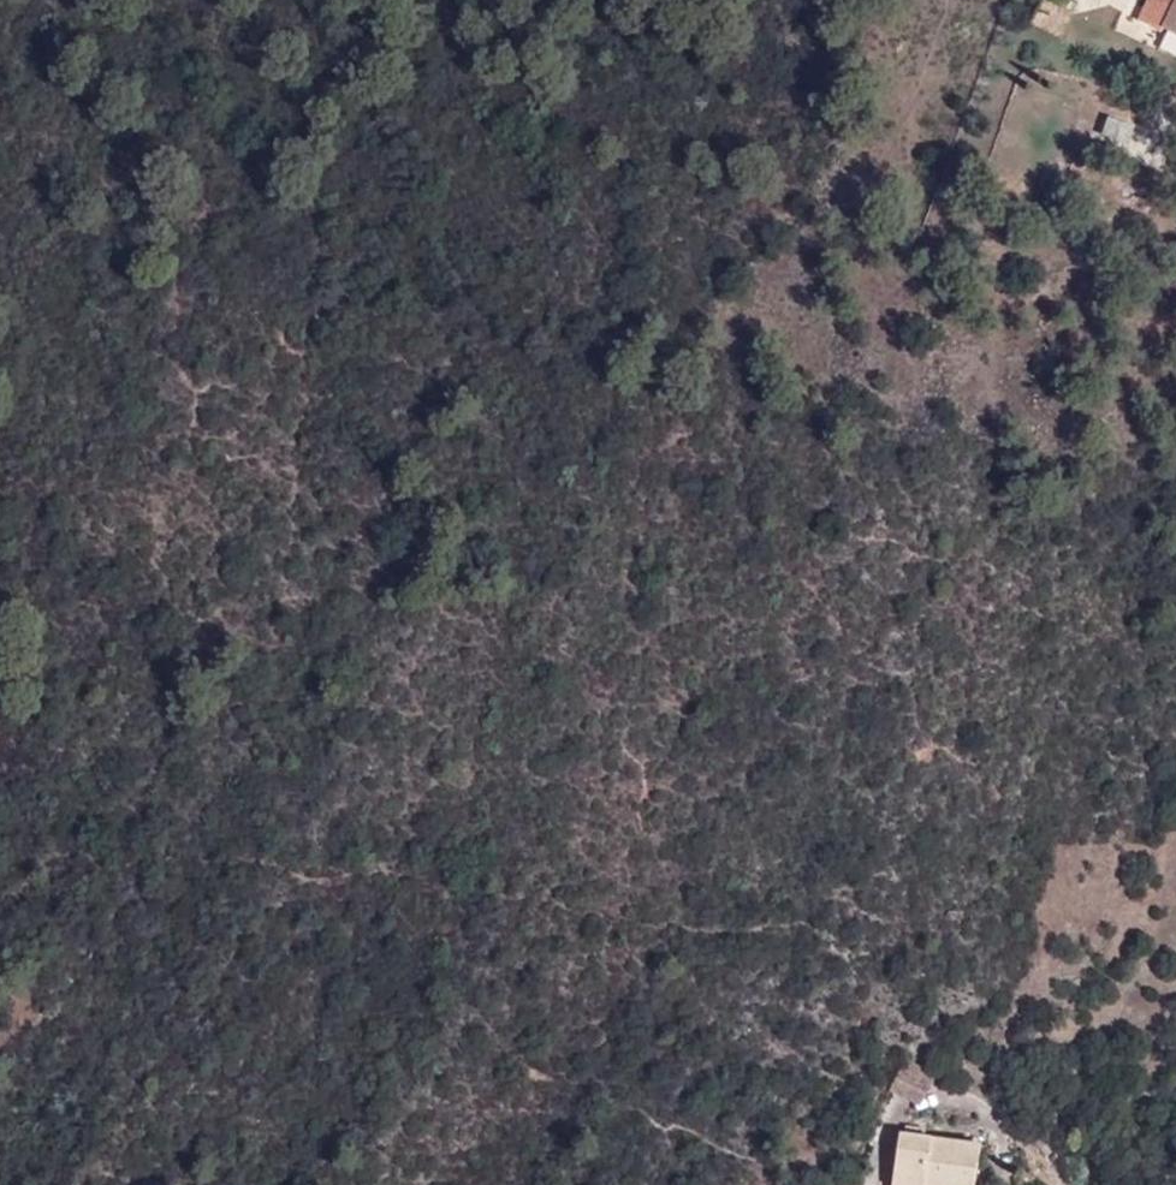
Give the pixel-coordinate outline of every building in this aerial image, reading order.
[(1163,27),(1175,0),(1148,0),(1138,21),(1161,30),(1163,27)] [(1163,27),(1175,34),(1175,0),(1163,27)] [(904,1133),(924,1136),(925,1130),(906,1126),(904,1133)] [(924,1136),(904,1133),(899,1132),(892,1184),(974,1184),(980,1145),(924,1136)]
